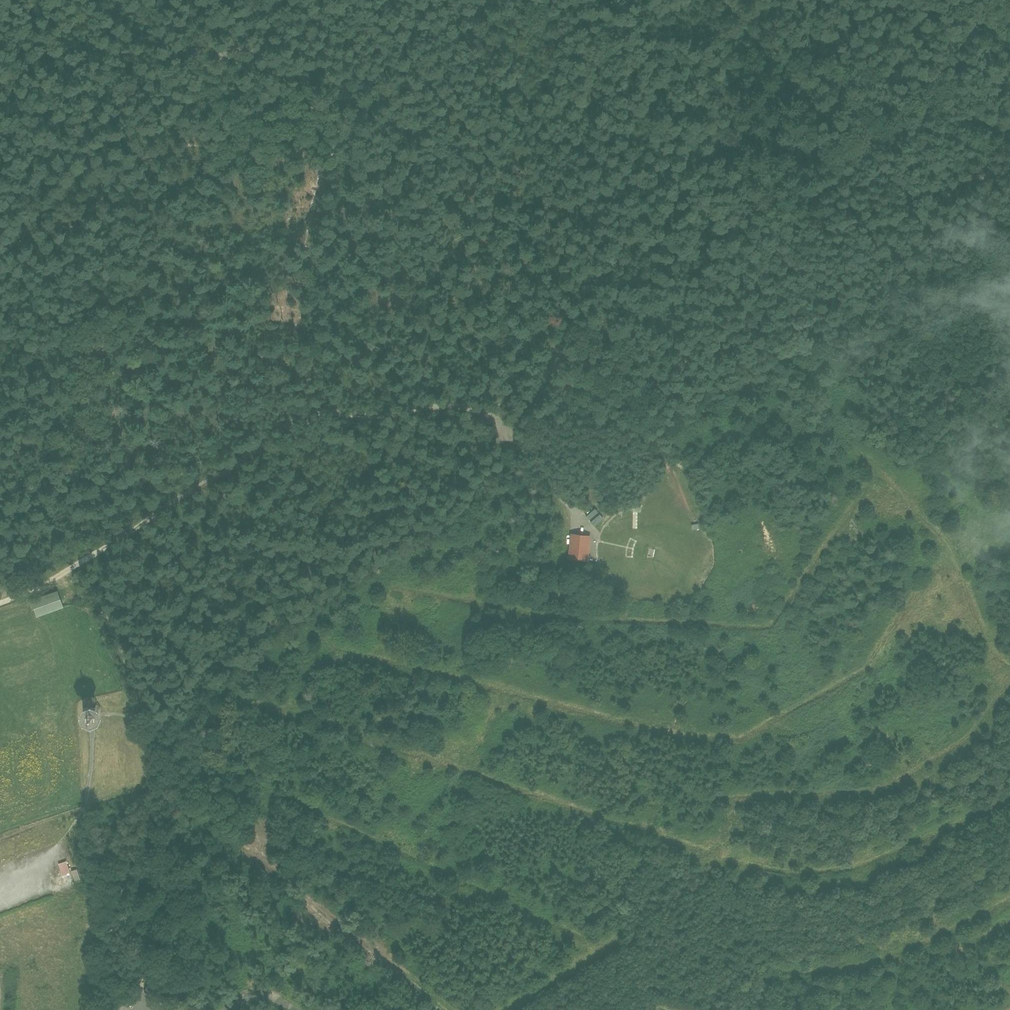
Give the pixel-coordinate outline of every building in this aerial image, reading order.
[(596,507),(586,515),(594,524),(603,516),(596,507)] [(589,537),(571,535),(570,560),(587,561),(589,537)] [(58,593),(32,601),(37,615),(62,607),(58,593)] [(80,706),(78,713),(80,720),(89,723),(97,720),(99,712),(96,705),(88,702),(80,706)] [(67,860),(59,862),(62,873),(70,871),(67,860)] [(69,875),(52,880),(54,887),(72,882),(69,875)]
